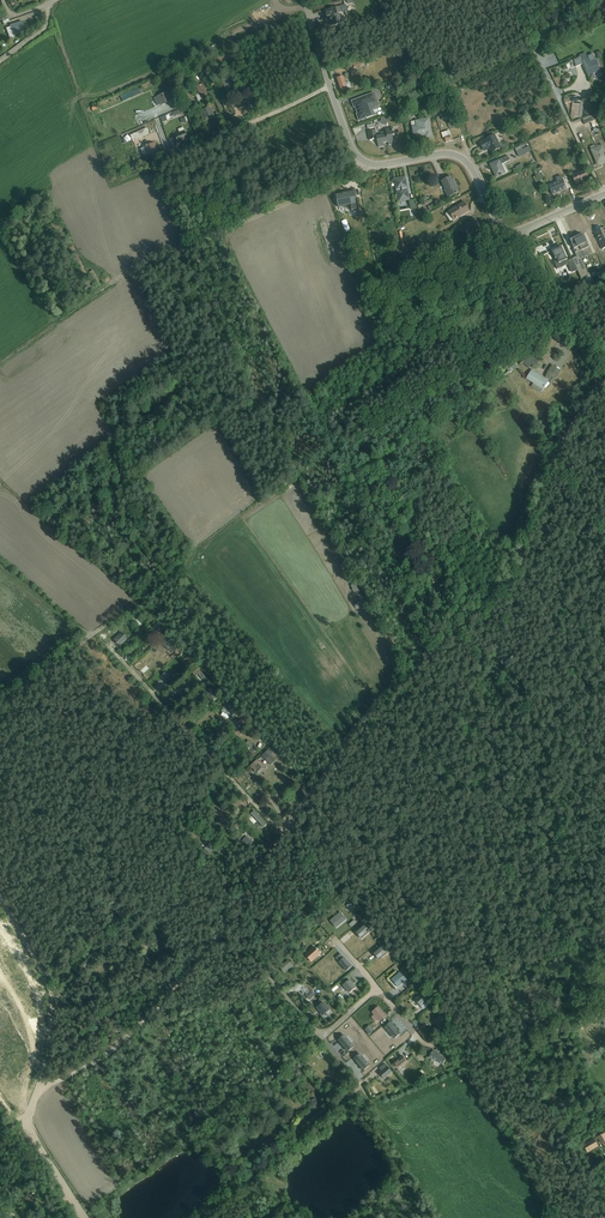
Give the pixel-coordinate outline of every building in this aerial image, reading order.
[(332,27),(342,24),(340,14),(342,13),(342,14),(348,12),(346,5),(340,7),(325,11),(327,19),(330,18),(331,23),(331,24),(331,26),(332,26),(332,27)] [(11,27),(13,35),(21,33),(25,32),(21,22),(14,24),(14,25),(10,26),(11,27)] [(11,27),(6,29),(10,39),(14,37),(13,35),(11,27)] [(595,61),(593,55),(592,55),(591,53),(587,55),(588,57),(587,57),(590,63),(583,66),(588,77),(590,82),(596,80),(593,74),(600,71),(596,61),(595,61)] [(579,58),(578,56),(574,57),(575,60),(573,61),(576,68),(583,65),(580,58),(579,58)] [(348,89),(351,88),(351,87),(350,84),(348,83),(346,84),(344,77),(337,79),(341,92),(348,89)] [(233,88),(229,78),(222,81),(226,91),(233,88)] [(202,85),(196,87),(199,93),(196,95),(198,102),(208,98),(202,85)] [(122,100),(130,97),(128,92),(120,95),(122,100)] [(168,92),(154,98),(157,106),(171,101),(168,92)] [(373,116),(377,115),(377,114),(378,113),(379,111),(378,109),(376,108),(375,109),(374,108),(379,106),(375,93),(352,102),(354,108),(355,108),(357,115),(359,121),(373,116)] [(202,111),(205,118),(213,114),(212,111),(216,109),(213,104),(210,105),(211,107),(202,111)] [(572,104),(571,110),(577,111),(576,114),(582,115),(583,106),(572,104)] [(445,113),(440,115),(442,120),(447,118),(448,120),(451,119),(454,126),(457,124),(452,111),(445,114),(445,113)] [(585,126),(591,123),(593,128),(598,126),(594,115),(582,119),(585,126)] [(429,118),(415,121),(415,122),(411,122),(414,138),(421,137),(425,136),(426,139),(433,138),(429,118)] [(147,128),(131,135),(133,142),(150,135),(147,128)] [(188,139),(184,128),(179,130),(180,132),(175,135),(178,143),(188,139)] [(393,136),(395,136),(393,128),(386,129),(387,135),(377,137),(375,131),(368,132),(370,141),(377,140),(379,148),(384,147),(383,143),(388,142),(389,146),(394,145),(393,136)] [(446,143),(452,141),(448,131),(441,134),(443,139),(444,139),(446,143)] [(491,153),(501,148),(495,136),(480,143),(484,152),(490,149),(491,153)] [(154,144),(141,149),(144,157),(146,157),(158,152),(154,144)] [(602,145),(591,150),(597,165),(604,162),(604,153),(602,145)] [(521,147),(515,150),(519,158),(532,152),(529,147),(523,150),(521,147)] [(504,164),(510,161),(508,157),(490,165),(496,178),(508,172),(504,164)] [(516,168),(513,170),(515,173),(524,169),(522,164),(516,167),(516,168)] [(542,173),(540,169),(534,171),(543,188),(545,187),(542,181),(545,180),(544,178),(545,177),(543,173),(542,173)] [(589,179),(585,170),(571,176),(576,185),(589,179)] [(555,179),(557,182),(548,186),(552,196),(567,189),(561,176),(555,179)] [(395,180),(399,203),(410,201),(405,178),(395,180)] [(444,192),(448,199),(459,193),(451,178),(442,182),(446,191),(444,192)] [(341,195),(336,196),(338,207),(351,205),(352,210),(357,209),(355,198),(357,198),(355,190),(341,193),(341,195)] [(228,206),(225,200),(218,203),(222,211),(226,209),(225,208),(228,206)] [(446,214),(446,215),(450,222),(451,222),(454,221),(470,211),(465,203),(446,214)] [(469,223),(469,222),(465,225),(474,238),(478,235),(478,234),(483,231),(475,219),(469,223)] [(595,233),(602,250),(604,249),(604,251),(604,228),(595,233)] [(574,239),(570,241),(573,248),(577,257),(572,259),(581,279),(589,275),(582,260),(591,255),(592,254),(583,235),(574,239)] [(415,237),(410,247),(417,251),(421,240),(415,237)] [(557,270),(569,265),(572,274),(577,271),(572,259),(568,261),(562,248),(552,252),(555,260),(557,259),(558,261),(554,263),(557,270)] [(89,273),(97,288),(100,286),(93,271),(89,273)] [(105,274),(100,277),(105,283),(109,280),(105,274)] [(566,290),(563,291),(565,294),(564,295),(566,298),(573,295),(571,292),(567,293),(566,290)] [(470,305),(464,310),(469,315),(475,310),(470,305)] [(522,367),(524,365),(529,369),(536,360),(532,356),(530,354),(519,365),(522,367)] [(508,371),(506,373),(502,375),(504,378),(508,375),(507,374),(509,373),(518,367),(515,363),(506,369),(508,371)] [(548,382),(553,385),(561,371),(553,366),(545,378),(532,370),(526,380),(533,384),(532,387),(542,393),(548,382)] [(495,377),(488,382),(492,388),(499,383),(495,377)] [(269,403),(264,392),(256,396),(262,407),(269,403)] [(166,534),(173,531),(171,526),(165,529),(166,532),(165,533),(166,534)] [(355,584),(351,586),(353,589),(352,590),(356,596),(361,594),(355,584)] [(128,639),(122,632),(114,640),(120,647),(128,639)] [(176,647),(168,638),(163,643),(171,652),(176,647)] [(498,671),(503,667),(502,665),(504,664),(500,658),(498,660),(496,658),(491,662),(498,671)] [(167,671),(161,675),(169,684),(175,680),(167,671)] [(223,713),(221,716),(228,719),(230,716),(233,718),(235,714),(224,708),(222,712),(223,713)] [(250,738),(258,735),(256,731),(254,732),(253,730),(248,732),(250,738)] [(246,744),(244,746),(249,750),(251,748),(254,752),(257,749),(249,741),(246,744)] [(276,761),(270,755),(272,753),(269,749),(262,756),(270,766),(276,761)] [(256,773),(265,765),(261,761),(260,762),(258,759),(250,766),(256,773)] [(276,798),(287,789),(285,787),(274,795),(276,798)] [(287,789),(276,798),(278,800),(288,792),(287,789)] [(255,819),(252,816),(254,815),(251,812),(242,821),(245,824),(248,821),(250,824),(255,819)] [(232,818),(227,813),(223,817),(222,816),(216,823),(223,828),(232,818)] [(249,844),(255,838),(244,828),(238,833),(249,844)] [(112,907),(120,919),(123,916),(115,905),(112,907)] [(109,909),(117,921),(120,919),(111,907),(109,909)] [(333,919),(338,926),(346,919),(341,912),(333,919)] [(338,926),(333,919),(330,921),(336,928),(338,926)] [(358,930),(355,932),(361,939),(363,937),(371,931),(365,924),(358,930)] [(269,951),(269,957),(272,961),(277,956),(274,953),(288,942),(284,937),(271,948),(272,950),(271,950),(269,951)] [(146,940),(139,949),(145,953),(152,944),(146,940)] [(375,951),(373,953),(379,960),(381,958),(388,952),(383,945),(375,951)] [(314,946),(305,954),(311,962),(320,953),(314,946)] [(87,956),(79,949),(77,952),(85,958),(87,956)] [(341,954),(336,958),(339,962),(338,962),(346,971),(352,967),(344,958),(341,954)] [(287,960),(279,967),(285,973),(293,966),(287,960)] [(399,975),(392,981),(398,987),(407,980),(403,976),(405,974),(402,971),(398,974),(399,975)] [(349,980),(343,985),(350,993),(356,988),(349,980)] [(307,995),(311,999),(315,995),(311,991),(307,995)] [(426,1005),(428,1003),(421,994),(415,999),(421,1007),(425,1004),(426,1005)] [(323,1002),(316,1008),(323,1016),(326,1013),(328,1016),(332,1013),(323,1002)] [(377,1019),(378,1019),(380,1022),(386,1016),(378,1007),(373,1011),(379,1018),(377,1019)] [(93,1022),(96,1024),(103,1016),(100,1014),(93,1022)] [(438,1022),(443,1028),(450,1022),(443,1014),(439,1017),(440,1019),(438,1020),(438,1022)] [(78,1026),(77,1025),(80,1022),(74,1016),(72,1019),(69,1022),(75,1029),(78,1026)] [(103,1016),(98,1023),(101,1025),(106,1019),(103,1016)] [(440,1019),(439,1017),(438,1017),(433,1021),(441,1030),(443,1028),(438,1022),(438,1020),(440,1019)] [(416,1019),(412,1023),(417,1028),(421,1025),(416,1019)] [(390,1022),(384,1027),(386,1030),(387,1030),(395,1039),(400,1034),(392,1025),(390,1022)] [(343,1035),(338,1040),(346,1049),(348,1052),(354,1047),(352,1044),(351,1044),(343,1035)] [(321,1048),(317,1051),(323,1058),(326,1056),(323,1051),(321,1048)] [(431,1049),(427,1056),(429,1057),(429,1058),(442,1065),(447,1058),(434,1050),(433,1051),(431,1049)] [(540,1052),(535,1051),(535,1053),(532,1053),(532,1060),(534,1061),(539,1061),(543,1061),(543,1053),(539,1053),(540,1052)] [(359,1054),(354,1058),(362,1068),(364,1070),(369,1066),(367,1063),(359,1054)] [(394,1063),(397,1067),(399,1069),(407,1062),(402,1056),(394,1063)] [(308,1062),(305,1065),(312,1073),(315,1071),(308,1062)] [(381,1071),(388,1066),(385,1063),(379,1068),(381,1071)] [(388,1066),(381,1071),(379,1073),(384,1079),(389,1075),(392,1072),(388,1066)] [(285,1071),(283,1073),(284,1074),(285,1075),(280,1079),(285,1085),(296,1077),(291,1069),(286,1073),(285,1071)] [(546,1097),(551,1106),(559,1101),(554,1093),(546,1097)] [(225,1159),(231,1155),(221,1142),(220,1143),(217,1139),(213,1142),(216,1146),(225,1159)] [(594,1139),(583,1145),(588,1153),(598,1147),(594,1139)]
